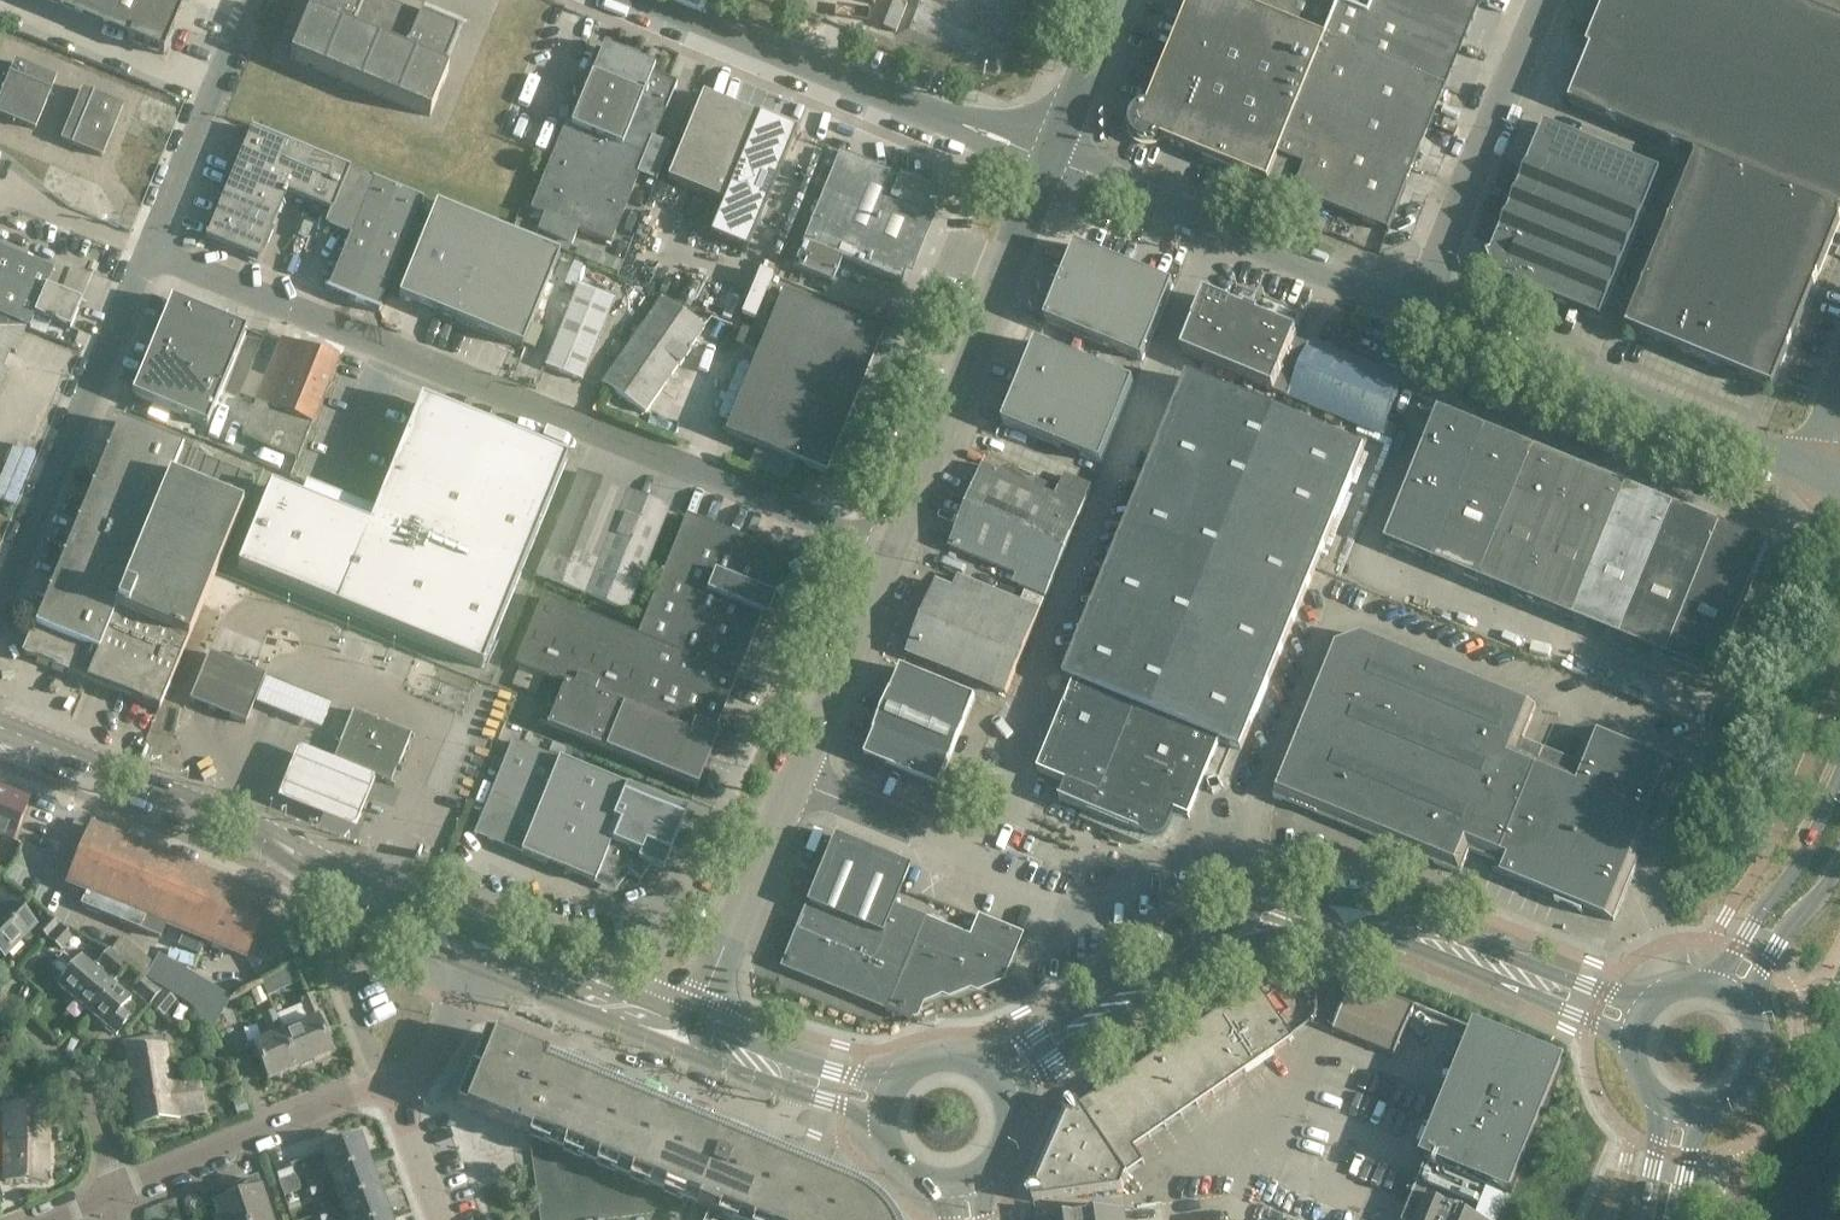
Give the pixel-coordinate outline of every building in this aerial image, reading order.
[(106,22),(115,0),(64,0),(62,4),(106,22)] [(164,55),(185,3),(178,0),(115,0),(106,22),(131,33),(128,40),(164,55)] [(309,14),(290,59),(430,117),(448,72),(444,71),(459,33),(420,17),(419,19),(375,0),(320,0),(313,16),(309,14)] [(852,0),(804,0),(803,2),(848,14),(852,0)] [(1139,129),(1268,182),(1268,181),(1279,155),(1297,162),(1306,166),(1295,193),(1388,231),(1400,202),(1399,202),(1441,99),(1442,99),(1447,88),(1446,88),(1325,38),(1245,5),(1245,6),(1231,0),(1192,0),(1139,129)] [(1245,5),(1325,38),(1339,3),(1369,15),(1376,0),(1247,0),(1245,5)] [(1325,38),(1446,88),(1482,0),(1376,0),(1369,15),(1339,3),(1325,38)] [(1699,357),(1772,387),(1839,222),(1839,21),(1790,0),(1606,0),(1602,8),(1604,15),(1601,24),(1594,27),(1588,42),(1590,43),(1591,47),(1591,48),(1592,48),(1584,68),(1583,68),(1569,102),(1697,154),(1626,327),(1699,357)] [(677,84),(652,73),(655,67),(604,46),(601,53),(595,50),(584,77),(586,78),(531,211),(544,217),(538,231),(572,245),(578,231),(610,244),(665,110),(666,111),(677,84)] [(0,99),(0,114),(35,129),(56,78),(16,62),(0,99)] [(123,106),(83,89),(62,140),(102,156),(123,106)] [(703,95),(644,237),(701,261),(710,238),(747,253),(797,131),(758,115),(757,117),(703,95)] [(1659,171),(1544,124),(1484,270),(1599,317),(1659,171)] [(286,192),(303,150),(252,128),(228,187),(226,186),(218,206),(219,207),(206,239),(257,261),(286,192)] [(329,292),(376,311),(421,200),(350,170),(350,169),(303,150),(286,192),(331,211),(325,226),(352,237),(329,292)] [(840,153),(793,267),(832,283),(842,259),(902,284),(929,217),(930,218),(941,192),(899,176),(899,177),(840,153)] [(1296,162),(1279,155),(1268,181),(1286,188),(1296,162)] [(522,348),(560,255),(436,205),(399,297),(522,348)] [(1143,361),(1174,285),(1076,245),(1045,321),(1143,361)] [(47,287),(54,270),(0,248),(0,317),(26,328),(26,327),(29,329),(35,315),(47,287)] [(545,367),(582,381),(614,300),(578,285),(545,367)] [(81,302),(47,287),(35,315),(70,330),(81,302)] [(725,433),(805,466),(825,474),(882,335),(782,294),(725,433)] [(1182,353),(1290,398),(1313,340),(1311,340),(1308,346),(1294,341),(1297,334),(1258,318),(1259,316),(1257,313),(1249,309),(1246,310),(1245,312),(1205,296),(1182,353)] [(602,383),(606,386),(645,413),(704,327),(661,298),(602,383)] [(152,370),(146,383),(142,381),(136,397),(207,427),(247,331),(228,323),(228,325),(217,320),(217,319),(175,301),(172,308),(178,310),(170,329),(165,327),(148,368),(152,370)] [(26,328),(0,317),(0,364),(10,368),(26,328)] [(256,403),(312,426),(338,361),(282,338),(256,403)] [(1313,340),(1290,398),(1335,416),(1359,359),(1357,358),(1357,359),(1333,349),(1332,354),(1324,351),(1326,346),(1313,340)] [(1002,423),(1035,437),(1101,463),(1134,382),(1036,342),(1002,423)] [(1335,416),(1381,435),(1404,378),(1398,375),(1397,379),(1381,373),(1383,369),(1359,359),(1335,416)] [(7,374),(10,368),(0,364),(0,390),(7,374)] [(1058,802),(1149,838),(1151,839),(1153,839),(1157,839),(1160,839),(1163,837),(1165,836),(1166,835),(1167,833),(1168,831),(1175,813),(1189,818),(1190,817),(1187,816),(1217,740),(1241,750),(1264,693),(1364,450),(1187,377),(1064,678),(1077,683),(1041,771),(1038,770),(1038,771),(1066,783),(1058,802)] [(271,486),(237,569),(482,668),(565,466),(568,459),(566,458),(565,460),(438,407),(421,400),(414,418),(407,436),(406,436),(376,510),(306,482),(300,498),(271,486)] [(297,461),(312,426),(256,403),(241,438),(297,461)] [(1425,444),(1385,542),(1431,561),(1485,430),(1439,411),(1425,444)] [(24,653),(158,708),(160,709),(255,478),(119,422),(24,653)] [(1485,430),(1431,561),(1478,580),(1532,449),(1485,430)] [(1532,449),(1478,580),(1572,619),(1626,488),(1532,449)] [(951,547),(1000,568),(1022,577),(1018,586),(1045,597),(1086,499),(1059,488),(1055,497),(984,468),(951,547)] [(622,493),(578,475),(537,575),(581,594),(622,493)] [(1626,488),(1572,619),(1619,638),(1673,507),(1626,488)] [(667,512),(622,493),(581,594),(626,612),(667,512)] [(1673,507),(1619,638),(1666,657),(1720,526),(1673,507)] [(662,576),(762,617),(767,619),(775,599),(769,597),(786,557),(686,516),(662,576)] [(1720,526),(1666,657),(1714,677),(1754,579),(1753,579),(1767,545),(1720,526)] [(714,732),(762,617),(662,576),(637,637),(542,598),(515,665),(554,681),(538,721),(697,786),(718,734),(714,732)] [(908,654),(1006,694),(1040,610),(960,578),(955,590),(937,583),(922,618),(926,620),(917,642),(913,641),(908,654)] [(1336,644),(1273,797),(1385,843),(1412,776),(1435,785),(1477,682),(1361,635),(1336,644)] [(254,703),(265,676),(237,665),(218,657),(209,653),(189,701),(198,704),(219,713),(246,724),(254,703)] [(975,699),(902,669),(873,739),(876,741),(885,761),(884,764),(939,787),(975,699)] [(265,676),(254,703),(321,731),(333,703),(265,676)] [(1470,850),(1497,861),(1498,861),(1539,760),(1518,751),(1536,707),(1477,682),(1435,785),(1412,776),(1385,843),(1460,874),(1470,850)] [(15,695),(1,689),(0,690),(0,710),(7,713),(15,695)] [(340,746),(334,760),(390,783),(396,769),(397,769),(411,734),(353,711),(339,745),(340,746)] [(1636,864),(1677,764),(1590,729),(1572,773),(1539,760),(1498,861),(1497,861),(1492,871),(1613,922),(1637,865),(1636,864)] [(624,868),(632,874),(639,880),(651,864),(663,870),(686,813),(512,742),(474,835),(595,884),(598,875),(614,882),(624,868)] [(376,778),(299,747),(292,764),(285,780),(279,795),(278,799),(356,830),(357,827),(363,812),(369,796),(376,778)] [(0,789),(0,837),(13,842),(29,800),(0,789)] [(246,958),(258,929),(270,900),(91,826),(67,884),(84,891),(78,904),(160,938),(166,925),(183,932),(178,944),(193,950),(198,938),(246,958)] [(801,923),(785,960),(889,1002),(885,1011),(886,1012),(891,1002),(917,1012),(921,1002),(943,992),(950,995),(971,986),(978,989),(998,980),(1000,974),(1005,976),(1023,934),(978,915),(969,936),(946,926),(948,921),(927,912),(925,918),(894,905),(897,897),(904,900),(911,884),(904,881),(910,867),(833,836),(799,922),(801,923)] [(0,892),(0,952),(5,956),(35,925),(11,902),(10,903),(0,892)] [(46,937),(56,926),(49,920),(39,930),(46,937)] [(58,928),(49,938),(61,949),(70,939),(58,928)] [(111,950),(102,962),(120,977),(130,965),(111,950)] [(161,955),(147,978),(192,1004),(206,982),(161,955)] [(58,984),(90,1012),(114,984),(82,957),(58,984)] [(152,1006),(163,991),(146,978),(137,989),(142,993),(140,997),(152,1006)] [(1415,1005),(1353,979),(1333,1030),(1395,1055),(1415,1005)] [(206,982),(192,1004),(213,1028),(231,997),(206,982)] [(131,998),(114,984),(90,1012),(116,1034),(130,1018),(121,1009),(131,998)] [(1033,1202),(1122,1190),(1128,1176),(1128,1175),(1145,1163),(1135,1149),(1294,1039),(1258,987),(1097,1097),(1096,1095),(1080,1106),(1077,1102),(1064,1111),(1066,1114),(1053,1142),(1049,1143),(1044,1153),(1047,1157),(1034,1185),(1031,1186),(1033,1202)] [(261,989),(251,993),(256,1005),(266,1001),(261,989)] [(166,1016),(178,1001),(167,992),(155,1007),(166,1016)] [(302,1005),(275,1016),(282,1034),(296,1069),(332,1054),(325,1038),(331,1036),(313,995),(300,1000),(302,1005)] [(254,1046),(268,1080),(296,1069),(282,1034),(273,1012),(262,1016),(271,1038),(254,1046)] [(1560,1065),(1479,1032),(1402,1219),(1497,1219),(1560,1065)] [(456,1105),(519,1131),(529,1135),(553,1144),(586,1158),(620,1172),(687,1199),(716,1211),(713,1219),(895,1219),(883,1203),(869,1192),(853,1184),(842,1179),(801,1163),(767,1149),(746,1140),(744,1145),(732,1140),(714,1132),(711,1131),(713,1127),(682,1114),(649,1100),(615,1087),(582,1073),(548,1059),(485,1033),(481,1045),(476,1057),(471,1069),(466,1081),(461,1093),(456,1105)] [(131,1090),(171,1083),(163,1035),(123,1042),(131,1090)] [(217,1059),(214,1066),(217,1072),(223,1074),(229,1072),(231,1066),(229,1060),(223,1057),(217,1059)] [(131,1090),(136,1126),(177,1119),(176,1112),(182,1111),(183,1115),(203,1112),(198,1079),(172,1084),(171,1083),(131,1090)] [(232,1102),(237,1117),(249,1112),(244,1098),(232,1102)] [(48,1105),(3,1104),(5,1145),(5,1182),(46,1183),(48,1153),(48,1105)] [(332,1179),(369,1165),(359,1138),(322,1152),(332,1179)] [(293,1174),(289,1163),(275,1169),(279,1180),(293,1174)] [(332,1179),(343,1206),(379,1192),(369,1165),(332,1179)] [(260,1189),(256,1180),(216,1194),(215,1189),(201,1194),(206,1208),(214,1205),(219,1219),(271,1219),(260,1189)] [(322,1181),(308,1186),(311,1196),(326,1191),(322,1181)] [(348,1219),(388,1219),(389,1219),(379,1192),(343,1206),(348,1219)] [(318,1213),(320,1219),(332,1219),(336,1218),(332,1208),(318,1213)] [(1125,1208),(1036,1219),(1126,1219),(1125,1208)]
